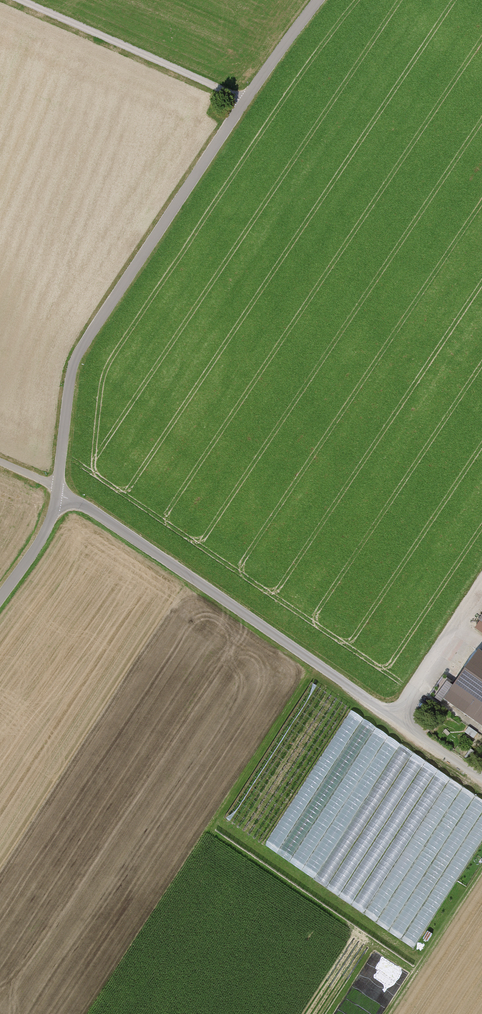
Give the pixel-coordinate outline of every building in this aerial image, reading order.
[(447,699),(481,723),(481,652),(481,651),(447,699)] [(264,849),(418,944),(481,841),(481,794),(349,712),(264,849)]
